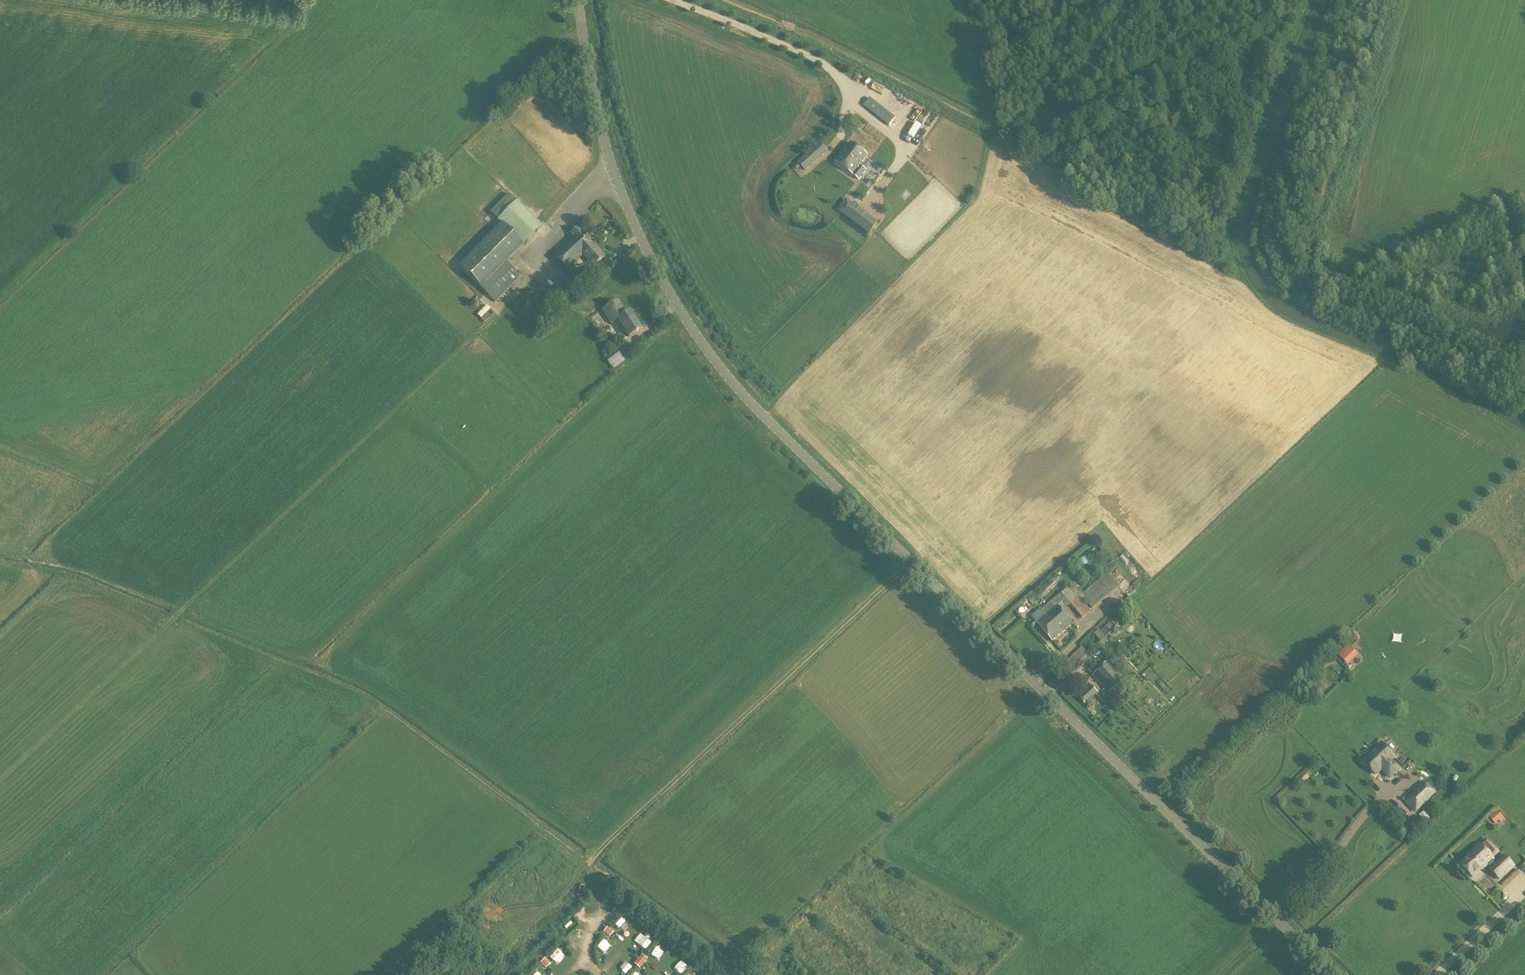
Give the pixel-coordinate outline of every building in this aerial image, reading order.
[(889,116),(874,104),(875,103),(870,98),(864,106),(889,126),(895,118),(890,114),(889,116)] [(820,143),(798,163),(792,168),(799,176),(827,151),(820,143)] [(867,155),(851,143),(846,150),(836,162),(859,179),(865,172),(859,167),(867,155)] [(491,213),(498,219),(497,220),(500,224),(459,266),(496,303),(521,277),(506,262),(542,226),(516,200),(516,201),(509,195),(491,213)] [(846,198),(837,210),(869,234),(878,222),(846,198)] [(582,255),(593,245),(577,229),(571,234),(575,238),(571,242),(569,241),(554,255),(567,270),(582,255)] [(593,245),(582,255),(593,267),(604,257),(593,245)] [(600,279),(594,272),(588,277),(594,284),(600,279)] [(561,300),(579,284),(570,275),(553,291),(561,300)] [(587,278),(579,285),(582,289),(591,282),(587,278)] [(626,314),(618,301),(602,310),(611,325),(619,320),(622,325),(621,325),(629,337),(641,329),(630,312),(626,314)] [(480,317),(489,309),(486,305),(477,313),(480,317)] [(610,366),(622,357),(616,350),(604,358),(610,366)] [(1093,610),(1119,588),(1107,573),(1082,593),(1085,596),(1083,598),(1083,599),(1093,610)] [(1056,574),(1050,579),(1055,585),(1061,580),(1056,574)] [(1079,597),(1073,590),(1076,587),(1073,584),(1041,611),(1046,616),(1038,623),(1053,640),(1073,623),(1060,609),(1069,601),(1083,617),(1091,610),(1079,596),(1079,597)] [(1033,606),(1040,600),(1034,594),(1028,600),(1033,606)] [(1034,612),(1038,618),(1043,614),(1039,608),(1034,612)] [(1105,637),(1115,628),(1109,622),(1100,632),(1098,630),(1094,634),(1101,642),(1106,638),(1105,637)] [(1348,644),(1337,654),(1347,665),(1358,654),(1348,644)] [(1081,646),(1074,652),(1081,659),(1087,653),(1081,646)] [(1109,693),(1124,679),(1108,661),(1093,676),(1109,693)] [(1085,703),(1097,692),(1092,686),(1080,697),(1085,703)] [(1399,769),(1390,760),(1394,756),(1382,744),(1364,762),(1375,774),(1381,768),(1390,777),(1399,769)] [(1417,792),(1408,800),(1416,809),(1434,792),(1428,786),(1419,794),(1417,792)] [(1502,817),(1498,811),(1490,818),(1495,824),(1502,817)] [(1496,864),(1492,860),(1494,858),(1481,844),(1469,855),(1469,856),(1461,864),(1473,877),(1482,869),(1482,870),(1488,864),(1492,868),(1490,869),(1500,879),(1514,866),(1505,855),(1496,864)] [(621,912),(615,908),(612,912),(618,917),(621,912)] [(613,932),(608,927),(603,932),(609,937),(613,932)] [(554,963),(563,958),(559,950),(550,955),(554,963)] [(647,959),(642,955),(634,964),(640,968),(647,959)] [(550,964),(545,958),(540,963),(545,969),(550,964)]
